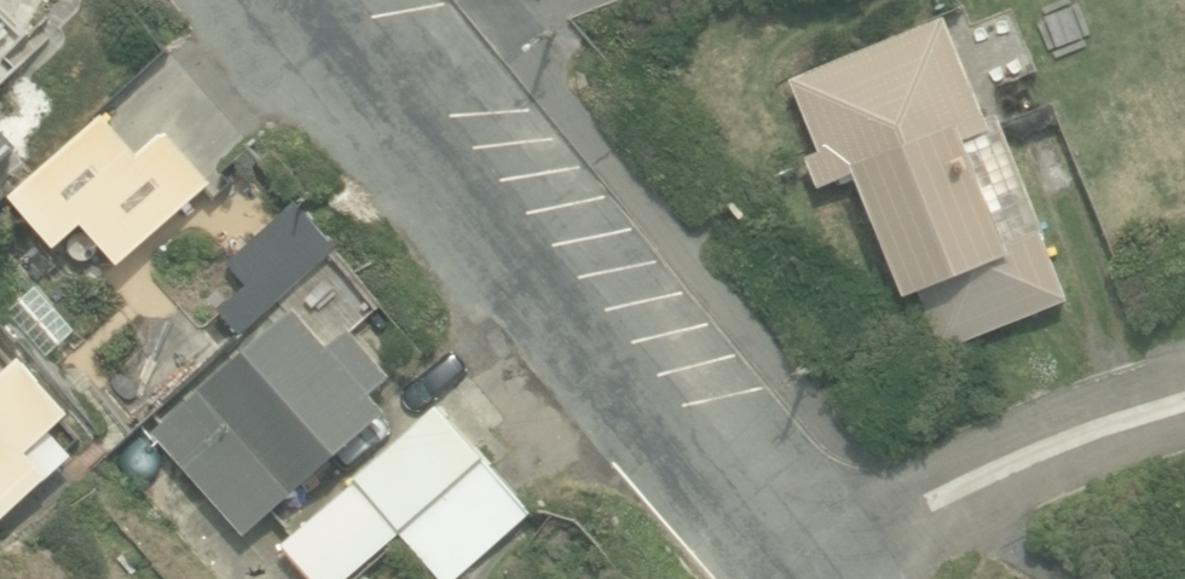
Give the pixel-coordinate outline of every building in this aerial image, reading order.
[(0,12),(0,63),(25,41),(0,12)] [(975,125),(934,23),(790,80),(819,154),(811,158),(821,183),(830,179),(832,183),(857,173),(906,295),(917,291),(941,350),(1066,300),(1040,235),(1044,233),(997,117),(975,125)] [(137,155),(102,116),(11,196),(56,247),(83,223),(120,264),(211,183),(165,131),(137,155)] [(16,145),(0,127),(0,160),(16,145)] [(239,333),(335,248),(295,204),(228,264),(248,287),(219,312),(239,333)] [(319,336),(285,298),(145,423),(238,528),(379,402),(365,387),(385,369),(339,318),(319,336)] [(34,473),(37,476),(70,447),(45,419),(66,401),(17,345),(0,361),(0,503),(34,473)] [(484,460),(437,405),(351,479),(355,484),(281,547),(308,578),(343,578),(401,530),(484,460)] [(533,516),(484,460),(401,530),(443,578),(459,578),(533,516)]
